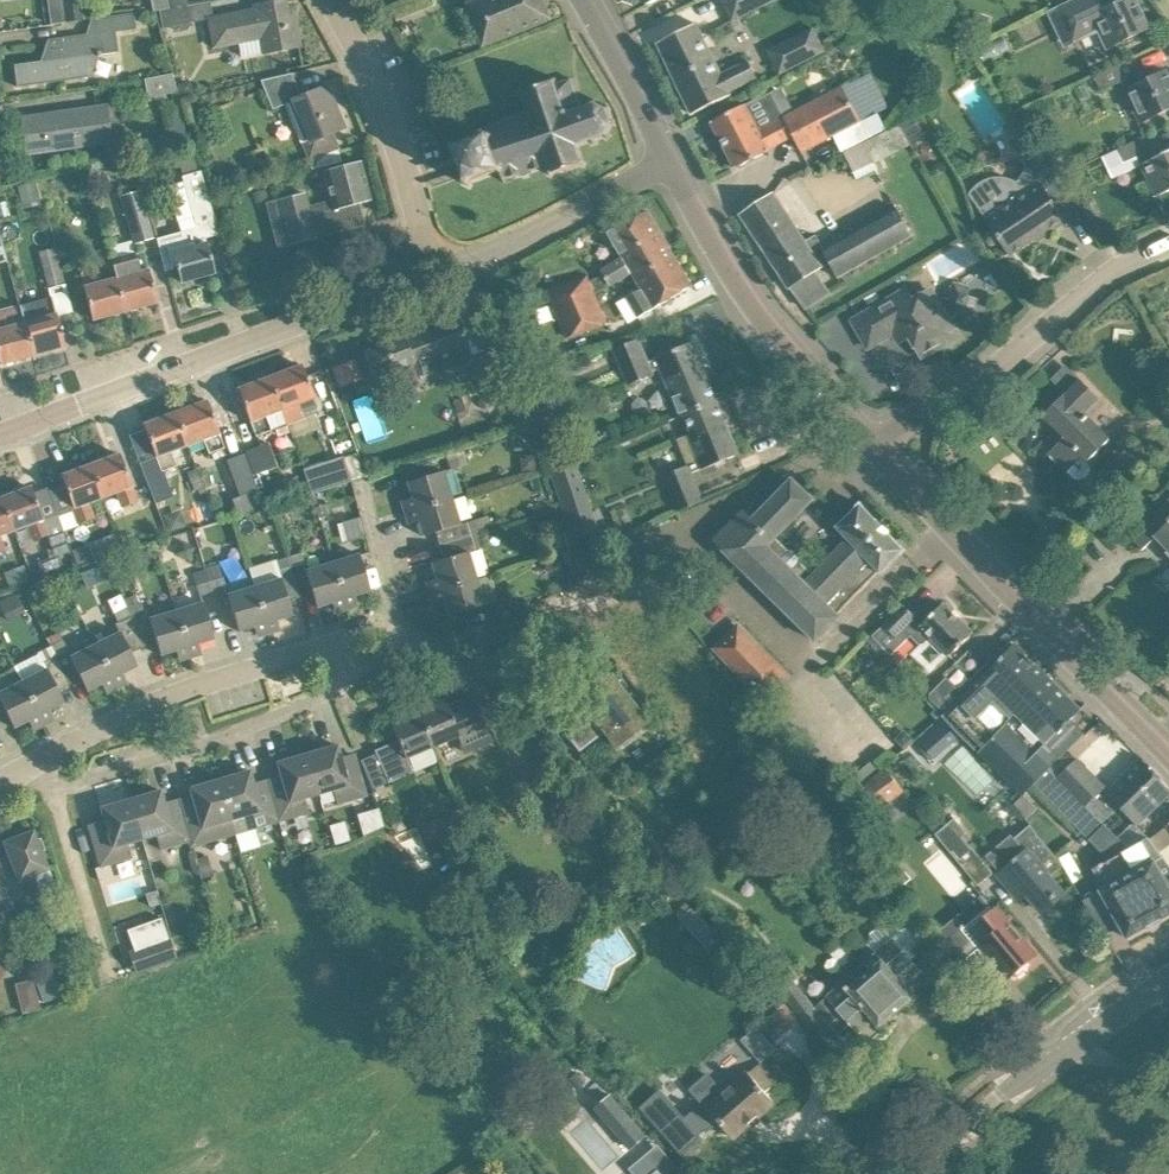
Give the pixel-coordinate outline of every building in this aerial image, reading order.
[(63,22),(82,19),(80,0),(60,0),(63,22)] [(159,9),(168,7),(167,0),(151,0),(153,10),(159,9)] [(255,9),(209,18),(215,46),(238,41),(241,56),(264,51),(264,52),(299,45),(295,24),(288,25),(286,18),(288,18),(284,0),(254,6),(255,9)] [(412,12),(428,6),(426,0),(407,0),(412,12)] [(485,44),(551,18),(544,0),(477,0),(468,3),(485,44)] [(732,20),(772,0),(722,0),(732,20)] [(1047,11),(1058,33),(1074,25),(1081,40),(1101,30),(1109,47),(1150,28),(1136,0),(1124,0),(1109,7),(1106,0),(1070,0),(1047,11)] [(168,7),(159,9),(163,27),(190,22),(187,4),(168,8),(168,7)] [(51,60),(14,65),(17,86),(91,76),(88,55),(117,51),(114,30),(135,27),(133,12),(91,18),(93,32),(48,39),(51,60)] [(658,42),(692,113),(731,95),(730,91),(757,78),(748,60),(721,73),(697,23),(658,42)] [(767,50),(779,74),(825,51),(812,26),(767,50)] [(1101,90),(1121,81),(1140,122),(1161,112),(1168,109),(1168,74),(1167,70),(1141,83),(1136,74),(1137,74),(1130,59),(1109,69),(1094,75),(1101,90)] [(144,78),(148,97),(177,91),(173,72),(144,78)] [(305,143),(311,158),(338,147),(332,132),(343,128),(336,109),(331,111),(321,88),(300,96),(291,73),(261,81),(272,108),(293,100),(309,141),(305,143)] [(880,110),(862,76),(784,117),(794,135),(802,151),(880,110)] [(467,178),(464,184),(470,186),(473,180),(498,171),(501,173),(504,182),(507,181),(506,179),(546,166),(547,168),(549,167),(550,172),(550,174),(551,175),(553,173),(582,164),(584,165),(585,163),(583,161),(577,144),(604,135),(608,137),(610,135),(607,132),(611,123),(615,123),(615,120),(611,120),(608,110),(610,107),(609,105),(606,107),(597,103),(597,99),(594,99),(583,106),(572,78),(556,83),(555,81),(557,78),(554,77),(553,80),(524,90),(520,89),(519,92),(523,93),(529,110),(478,130),(476,134),(478,141),(460,147),(455,144),(452,150),(458,153),(467,178)] [(769,150),(768,148),(794,135),(784,117),(776,121),(763,96),(746,105),(745,104),(712,122),(736,168),(769,150)] [(21,117),(27,154),(111,142),(105,105),(21,117)] [(901,124),(912,144),(930,134),(919,114),(901,124)] [(900,127),(868,138),(875,157),(906,146),(900,127)] [(1051,171),(1029,137),(1024,131),(1008,141),(1036,184),(1019,195),(1014,188),(1008,186),(1003,185),(997,185),(991,186),(986,188),(981,191),(977,195),(973,199),(1011,255),(1045,231),(1047,234),(1067,221),(1050,196),(1063,188),(1051,171)] [(1125,162),(1138,156),(1147,174),(1157,196),(1168,190),(1168,150),(1154,157),(1144,136),(1123,146),(1118,148),(1125,162)] [(843,153),(855,177),(874,167),(862,143),(843,153)] [(310,160),(312,168),(342,160),(338,149),(310,160)] [(280,198),(290,235),(291,242),(363,224),(358,203),(370,200),(360,161),(323,170),(330,199),(310,204),(306,192),(280,198)] [(196,228),(157,238),(166,271),(177,268),(180,282),(215,272),(205,238),(219,234),(202,171),(181,176),(196,228)] [(119,195),(133,242),(153,236),(139,190),(119,195)] [(839,277),(912,235),(896,206),(823,248),(817,235),(806,240),(774,192),(761,201),(741,214),(789,287),(791,286),(807,308),(830,293),(815,270),(823,265),(820,260),(828,256),(839,277)] [(612,284),(633,272),(632,271),(669,248),(647,211),(610,233),(624,257),(603,270),(611,284),(611,283),(612,284)] [(39,251),(48,286),(63,282),(54,247),(39,251)] [(632,271),(633,272),(643,288),(627,298),(638,317),(692,286),(669,248),(632,271)] [(111,260),(116,278),(125,310),(157,301),(144,252),(111,260)] [(125,310),(116,278),(102,282),(98,267),(80,271),(84,287),(83,287),(92,319),(125,310)] [(548,290),(563,325),(598,310),(584,275),(548,290)] [(978,298),(968,295),(971,286),(954,281),(949,298),(944,297),(937,300),(930,288),(921,292),(921,291),(912,296),(907,288),(853,320),(868,347),(904,326),(922,356),(958,336),(948,320),(955,316),(956,311),(973,316),(978,298)] [(51,296),(19,305),(32,355),(65,346),(51,296)] [(19,305),(0,309),(0,363),(32,355),(19,305)] [(364,351),(374,379),(412,364),(416,375),(429,370),(425,358),(463,344),(455,323),(405,340),(404,336),(364,351)] [(680,415),(684,413),(717,400),(693,342),(657,357),(657,359),(648,362),(639,339),(615,349),(628,383),(656,371),(655,369),(661,367),(680,415)] [(353,358),(330,367),(337,384),(359,375),(353,358)] [(301,365),(269,376),(282,409),(281,409),(286,424),(317,412),(312,397),(313,396),(301,365)] [(485,386),(492,405),(520,394),(512,375),(485,386)] [(282,409),(269,376),(238,388),(250,421),(251,421),(256,435),(271,430),(265,415),(281,409),(282,409)] [(1090,418),(1105,403),(1081,379),(1066,394),(1065,393),(1043,415),(1065,436),(1049,453),(1072,476),(1080,480),(1087,476),(1091,468),(1088,461),(1105,444),(1110,439),(1090,418)] [(207,400),(175,412),(187,444),(204,438),(209,452),(223,447),(218,433),(219,433),(207,400)] [(717,400),(684,413),(692,432),(688,434),(697,456),(686,461),(688,465),(665,475),(679,510),(703,501),(691,472),(701,468),(702,469),(739,454),(717,400)] [(187,444),(175,412),(143,424),(155,456),(156,456),(162,471),(177,465),(172,450),(187,444)] [(246,451),(255,473),(277,465),(268,442),(246,451)] [(447,455),(451,468),(467,463),(464,450),(447,455)] [(119,453),(90,464),(102,496),(118,490),(123,506),(136,501),(130,486),(131,485),(119,453)] [(227,460),(240,495),(257,488),(244,453),(227,460)] [(303,469),(311,493),(351,480),(343,456),(303,469)] [(575,462),(548,471),(565,522),(592,513),(575,462)] [(102,496),(90,464),(61,475),(73,507),(74,506),(80,522),(94,516),(88,501),(102,496)] [(404,499),(407,511),(451,497),(443,470),(406,482),(411,497),(404,499)] [(848,539),(814,573),(776,537),(813,499),(792,479),(760,512),(751,502),(714,540),(816,641),(840,617),(837,614),(879,572),(881,573),(905,550),(861,503),(836,526),(848,539)] [(1,497),(13,529),(29,523),(35,539),(46,535),(40,519),(42,518),(30,486),(1,497)] [(1,497),(0,498),(0,534),(13,529),(1,497)] [(436,531),(440,545),(481,532),(477,519),(467,522),(459,524),(451,497),(407,511),(411,522),(418,520),(423,535),(436,531)] [(1131,537),(1143,549),(1157,536),(1168,549),(1168,501),(1131,537)] [(320,517),(332,513),(329,503),(316,507),(320,517)] [(429,580),(432,591),(476,578),(468,551),(475,549),(486,546),(481,532),(440,545),(444,558),(431,562),(436,578),(429,580)] [(599,550),(575,560),(581,576),(606,566),(599,550)] [(542,559),(547,572),(567,564),(562,551),(542,559)] [(291,568),(290,568),(299,597),(312,593),(317,607),(332,602),(334,609),(346,606),(332,562),(306,570),(301,552),(287,556),(291,568)] [(359,554),(332,562),(346,606),(357,602),(355,595),(370,590),(359,554)] [(279,572),(290,568),(291,568),(287,556),(275,560),(279,572)] [(209,581),(212,590),(225,586),(222,577),(209,581)] [(280,577),(254,585),(267,630),(279,626),(277,619),(292,614),(280,577)] [(476,578),(432,591),(435,602),(443,600),(448,616),(484,604),(476,578)] [(212,590),(209,581),(196,585),(199,595),(212,590)] [(267,630),(254,585),(227,594),(239,631),(254,626),(256,633),(267,630)] [(7,620),(23,612),(14,593),(0,600),(0,605),(7,620)] [(137,594),(123,599),(127,607),(144,647),(156,642),(160,655),(176,650),(178,657),(189,654),(175,609),(150,617),(147,610),(144,610),(137,594)] [(491,602),(495,616),(519,608),(515,594),(491,602)] [(202,600),(175,609),(189,654),(201,650),(198,643),(214,638),(202,600)] [(902,626),(920,645),(912,654),(931,673),(949,654),(950,655),(973,632),(944,603),(921,626),(914,619),(916,617),(904,605),(869,640),(878,649),(902,626)] [(144,647),(127,607),(115,612),(119,621),(115,622),(118,629),(94,642),(115,685),(126,680),(122,673),(137,665),(130,652),(144,647)] [(716,648),(763,697),(786,675),(739,626),(716,648)] [(51,645),(50,646),(69,684),(80,678),(87,691),(101,683),(105,690),(115,685),(94,642),(70,654),(58,631),(47,637),(51,645)] [(974,684),(943,716),(977,749),(1024,794),(1032,788),(1030,787),(1034,783),(1048,769),(1068,749),(1085,733),(1071,719),(1080,709),(1015,644),(1011,647),(1007,643),(991,660),(971,680),(974,684)] [(14,666),(22,681),(42,722),(53,716),(49,709),(64,702),(57,690),(69,684),(50,646),(38,652),(39,653),(14,666)] [(615,744),(644,722),(609,676),(579,698),(586,708),(561,728),(579,751),(605,731),(615,744)] [(42,722),(22,681),(0,692),(0,719),(7,715),(14,727),(28,720),(32,727),(42,722)] [(443,696),(417,707),(434,745),(458,736),(465,753),(492,741),(472,696),(454,703),(455,705),(448,708),(443,696)] [(434,745),(417,707),(389,719),(397,740),(374,750),(376,753),(360,759),(372,788),(388,782),(412,772),(406,757),(434,745)] [(510,720),(524,744),(536,738),(522,713),(510,720)] [(940,720),(916,741),(922,747),(920,749),(931,761),(933,759),(934,760),(957,738),(940,720)] [(337,744),(307,753),(319,794),(333,790),(337,804),(367,795),(361,775),(347,779),(337,744)] [(280,774),(267,779),(279,821),(308,812),(305,798),(319,794),(307,753),(277,762),(280,774)] [(1102,822),(1119,805),(1138,824),(1168,795),(1168,786),(1142,757),(1109,790),(1077,758),(1057,778),(1102,822)] [(886,769),(857,792),(875,814),(904,791),(886,769)] [(1057,778),(1048,769),(1034,783),(1092,839),(1105,825),(1102,822),(1057,778)] [(249,770),(219,779),(231,819),(232,819),(245,815),(249,829),(279,821),(267,779),(253,783),(249,770)] [(193,800),(180,804),(179,804),(192,846),(236,834),(232,819),(231,819),(219,779),(189,787),(193,800)] [(160,789),(130,798),(142,839),(156,835),(160,849),(188,841),(190,847),(192,846),(179,804),(180,804),(178,798),(164,802),(160,789)] [(142,839),(130,798),(100,807),(110,842),(95,847),(100,866),(131,857),(127,843),(142,839)] [(362,821),(366,833),(384,828),(380,816),(362,821)] [(935,835),(980,884),(994,871),(962,835),(967,831),(955,817),(935,835)] [(346,820),(330,825),(335,845),(351,840),(346,820)] [(1012,833),(985,856),(1020,898),(1028,892),(1043,911),(1064,894),(1050,877),(1064,865),(1042,838),(1031,823),(1015,837),(1012,833)] [(1144,839),(1128,848),(1105,825),(1092,839),(1111,858),(1092,868),(1103,888),(1120,922),(1128,937),(1149,926),(1149,927),(1149,926),(1149,927),(1160,921),(1161,920),(1160,919),(1168,914),(1168,883),(1154,856),(1144,839)] [(39,889),(34,875),(48,869),(41,850),(44,849),(40,838),(37,839),(33,830),(3,842),(17,876),(3,881),(2,882),(10,901),(39,889)] [(1160,853),(1168,866),(1168,846),(1160,853)] [(192,871),(193,872),(194,873),(196,874),(198,874),(199,873),(192,849),(189,850),(187,854),(192,870),(192,871)] [(195,858),(202,878),(213,875),(207,855),(195,858)] [(13,908),(10,901),(2,882),(3,881),(0,873),(0,913),(13,908)] [(158,891),(146,894),(150,907),(162,904),(158,891)] [(929,923),(915,906),(904,914),(918,931),(929,923)] [(982,945),(1003,969),(1009,977),(1012,974),(1017,974),(1023,969),(1024,964),(1035,955),(996,908),(980,921),(980,922),(970,930),(982,944),(982,945)] [(692,910),(679,922),(707,952),(720,940),(692,910)] [(161,917),(126,929),(133,950),(128,951),(128,952),(136,972),(158,964),(176,957),(169,937),(161,917)] [(978,949),(962,930),(965,928),(962,924),(946,937),(964,960),(978,949)] [(788,972),(775,983),(818,1037),(831,1027),(846,1044),(874,1020),(880,1027),(916,996),(909,989),(924,976),(911,960),(917,954),(908,944),(901,949),(892,938),(875,953),(879,958),(846,988),(841,982),(827,994),(828,995),(815,1006),(788,972)] [(672,958),(665,947),(655,955),(662,965),(672,958)] [(40,996),(55,991),(50,976),(35,981),(40,996)] [(21,1013),(39,1009),(36,997),(18,1002),(21,1013)] [(759,1023),(773,1041),(787,1029),(788,1031),(799,1022),(784,1003),(759,1023)] [(661,1090),(640,1109),(679,1155),(700,1137),(699,1135),(706,1129),(707,1131),(719,1121),(733,1137),(774,1101),(765,1091),(777,1081),(765,1068),(760,1062),(725,1093),(708,1073),(687,1092),(698,1106),(685,1118),(661,1090)] [(646,1139),(610,1096),(596,1107),(632,1150),(646,1139)]
